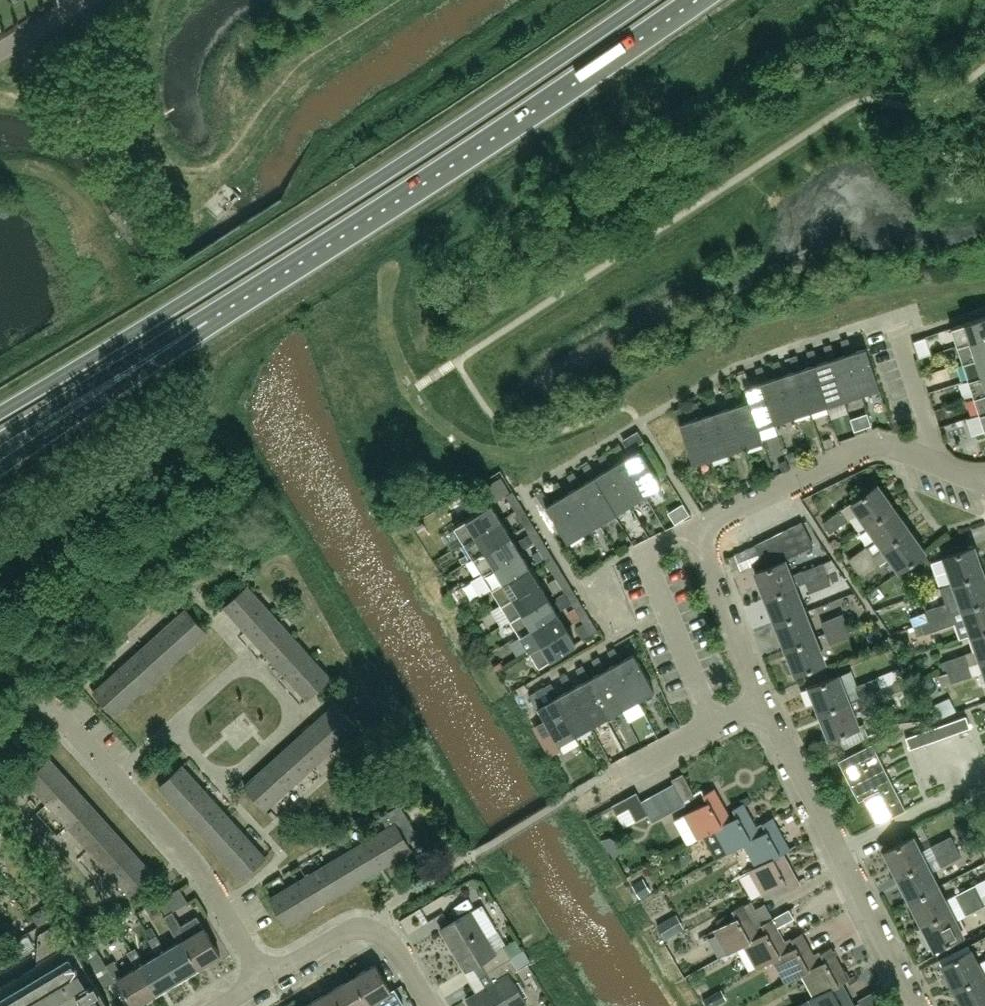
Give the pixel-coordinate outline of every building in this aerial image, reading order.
[(984,338),(984,318),(953,329),(959,346),(984,338)] [(850,353),(863,393),(880,388),(867,347),(854,351),(850,337),(843,339),(848,353),(850,353)] [(984,357),(984,338),(959,346),(965,363),(984,357)] [(832,359),(845,399),(863,393),(850,353),(848,353),(839,357),(834,342),(826,345),(830,359),(832,359)] [(815,364),(828,405),(845,399),(832,359),(830,359),(820,362),(816,348),(809,351),(813,365),(815,364)] [(799,370),(812,410),(828,405),(815,364),(813,365),(803,368),(799,354),(792,356),(797,370),(799,370)] [(984,376),(984,357),(965,363),(970,380),(984,376)] [(781,376),(794,416),(812,410),(799,370),(797,370),(786,374),(782,360),(775,362),(779,376),(781,376)] [(763,382),(776,422),(794,416),(781,376),(779,376),(769,379),(765,366),(757,368),(762,382),(763,382)] [(751,399),(760,427),(776,422),(763,382),(762,382),(752,385),(747,370),(739,373),(743,386),(746,385),(751,399)] [(984,394),(984,376),(970,380),(976,397),(984,394)] [(732,405),(746,445),(764,439),(760,427),(751,399),(737,403),(733,389),(726,391),(731,406),(732,405)] [(715,409),(729,450),(746,445),(732,405),(731,406),(722,409),(717,394),(709,397),(714,410),(715,409)] [(984,413),(984,394),(976,397),(982,415),(984,413)] [(698,416),(711,456),(729,450),(715,409),(714,410),(702,414),(698,400),(691,402),(696,416),(698,416)] [(698,416),(696,416),(687,419),(682,406),(675,408),(680,422),(682,422),(695,462),(711,456),(698,416)] [(631,451),(645,442),(638,431),(624,440),(631,451)] [(623,460),(645,497),(661,487),(639,451),(627,458),(619,445),(613,449),(620,462),(623,460)] [(645,497),(623,460),(620,462),(621,463),(612,468),(604,454),(598,458),(605,471),(607,470),(629,506),(645,497)] [(607,470),(605,471),(606,471),(597,477),(588,464),(583,468),(590,480),(592,479),(614,515),(629,506),(607,470)] [(614,515),(592,479),(590,480),(581,486),(573,473),(567,476),(575,489),(576,488),(599,525),(614,515)] [(551,486),(559,499),(561,498),(583,534),(599,525),(576,488),(575,489),(565,495),(558,482),(551,486)] [(877,485),(851,503),(824,523),(830,532),(848,520),(858,513),(868,526),(894,508),(877,485)] [(561,498),(559,499),(551,504),(543,491),(536,495),(543,507),(544,506),(567,544),(583,534),(561,498)] [(522,506),(516,495),(509,499),(516,510),(522,506)] [(463,543),(500,521),(490,505),(453,527),(463,543)] [(868,526),(884,548),(884,549),(910,530),(894,508),(868,526)] [(532,522),(525,510),(518,515),(525,526),(532,522)] [(463,543),(472,558),(509,536),(500,521),(463,543)] [(796,539),(802,551),(813,545),(801,522),(789,527),(796,539)] [(541,537),(534,526),(527,530),(534,541),(541,537)] [(778,533),(790,557),(802,551),(796,539),(789,527),(778,533)] [(884,548),(874,555),(856,568),(862,577),(880,564),(880,565),(890,558),(900,571),(907,567),(913,576),(931,563),(924,554),(926,553),(910,530),(884,549),(884,548)] [(766,539),(779,562),(784,560),(790,557),(778,533),(766,539)] [(481,574),(518,551),(509,536),(472,558),(481,574)] [(779,562),(766,539),(754,545),(764,568),(779,562)] [(551,552),(544,541),(537,545),(544,556),(551,552)] [(849,559),(856,568),(874,555),(867,546),(849,559)] [(944,558),(953,584),(984,573),(974,547),(944,558)] [(481,574),(491,589),(528,567),(518,551),(481,574)] [(560,568),(553,557),(546,561),(553,572),(560,568)] [(764,568),(754,572),(765,598),(795,586),(805,582),(801,571),(791,575),(784,560),(779,562),(764,568)] [(805,582),(827,573),(822,563),(801,571),(805,582)] [(500,604),(537,582),(528,567),(491,589),(500,604)] [(569,583),(563,572),(556,576),(563,587),(569,583)] [(827,573),(805,582),(809,593),(831,584),(827,573)] [(962,610),(984,602),(984,576),(984,573),(953,584),(962,610)] [(500,604),(509,620),(546,598),(537,582),(500,604)] [(775,624),(805,612),(795,586),(765,598),(775,624)] [(223,607),(244,630),(266,610),(245,587),(223,607)] [(579,599),(572,587),(565,591),(572,603),(579,599)] [(518,635),(555,613),(546,598),(509,620),(518,635)] [(929,620),(951,613),(947,602),(925,609),(929,620)] [(984,631),(984,602),(962,610),(972,635),(984,631)] [(588,614),(581,603),(574,607),(581,618),(588,614)] [(160,630),(181,653),(204,632),(183,609),(160,630)] [(244,630),(264,652),(286,632),(266,610),(244,630)] [(786,649),(816,637),(805,612),(775,624),(786,649)] [(518,635),(528,650),(564,628),(555,613),(518,635)] [(825,632),(847,624),(842,613),(821,621),(825,632)] [(951,613),(929,620),(933,631),(955,623),(951,613)] [(598,629),(591,618),(584,622),(591,634),(598,629)] [(847,624),(825,632),(829,643),(851,634),(847,624)] [(564,628),(528,650),(537,666),(574,644),(564,628)] [(138,651),(158,673),(181,653),(160,630),(138,651)] [(981,661),(984,660),(984,631),(972,635),(981,661)] [(264,652),(284,675),(307,655),(286,632),(264,652)] [(816,637),(786,649),(796,675),(826,663),(816,637)] [(616,665),(636,701),(652,693),(632,656),(621,662),(614,649),(607,652),(614,665),(616,665)] [(115,672),(136,694),(158,673),(138,651),(115,672)] [(947,672),(969,664),(965,653),(944,661),(947,672)] [(307,655),(284,675),(305,698),(328,678),(307,655)] [(592,660),(600,674),(601,673),(621,710),(636,701),(616,665),(614,665),(605,671),(598,657),(592,660)] [(969,664),(947,672),(951,683),(973,675),(969,664)] [(601,673),(600,674),(590,679),(582,665),(575,669),(583,683),(584,682),(604,719),(621,710),(601,673)] [(136,694),(115,672),(92,693),(113,715),(136,694)] [(567,691),(569,690),(589,727),(604,719),(584,682),(583,683),(574,687),(567,674),(560,677),(567,691)] [(819,713),(849,701),(839,675),(809,687),(819,713)] [(858,696),(880,688),(876,677),(854,686),(858,696)] [(544,686),(551,700),(553,699),(573,736),(589,727),(569,690),(567,691),(558,696),(551,682),(544,686)] [(535,691),(528,694),(536,709),(538,708),(558,744),(573,736),(553,699),(551,700),(544,686),(535,691)] [(859,726),(853,713),(866,708),(865,706),(884,699),(880,688),(858,696),(859,697),(849,701),(819,713),(829,739),(839,735),(859,727),(859,726)] [(331,748),(334,745),(342,755),(349,748),(341,739),(354,727),(333,704),(310,725),(331,748)] [(966,716),(959,719),(963,730),(971,728),(966,716)] [(959,719),(952,721),(956,733),(963,730),(959,719)] [(952,721),(944,724),(948,736),(956,733),(952,721)] [(859,726),(859,727),(839,735),(845,748),(868,736),(863,724),(859,726)] [(944,724),(937,727),(941,738),(948,736),(944,724)] [(287,745),(308,768),(331,748),(310,725),(287,745)] [(937,727),(929,729),(933,741),(941,738),(937,727)] [(929,729),(921,732),(926,744),(933,741),(929,729)] [(921,732),(914,735),(918,746),(926,744),(921,732)] [(914,735),(906,737),(910,749),(918,746),(914,735)] [(872,743),(839,761),(846,774),(879,757),(872,743)] [(264,766),(285,789),(308,768),(287,745),(264,766)] [(328,773),(354,813),(380,797),(354,756),(328,773)] [(879,757),(846,774),(852,787),(886,770),(879,757)] [(50,759),(27,780),(48,803),(71,782),(50,759)] [(178,809),(200,789),(180,766),(157,786),(178,809)] [(285,789),(264,766),(241,786),(262,810),(285,789)] [(886,770),(852,787),(859,800),(893,783),(886,770)] [(673,785),(682,800),(693,794),(682,775),(671,781),(673,785)] [(71,782),(48,803),(68,826),(91,805),(71,782)] [(893,783),(859,800),(859,801),(864,798),(871,810),(899,796),(893,783)] [(662,790),(674,811),(685,805),(682,800),(673,785),(662,790)] [(178,809),(199,832),(221,812),(200,789),(178,809)] [(707,802),(684,815),(673,821),(686,843),(701,834),(729,819),(713,789),(703,795),(707,802)] [(651,796),(663,817),(674,811),(662,790),(651,796)] [(648,815),(641,802),(636,794),(611,807),(616,816),(629,809),(636,822),(648,815)] [(663,817),(651,796),(641,802),(648,815),(652,823),(663,817)] [(899,796),(871,810),(878,824),(906,809),(899,796)] [(724,852),(741,843),(764,830),(760,822),(754,826),(742,803),(731,809),(735,816),(729,819),(701,834),(714,858),(724,852)] [(91,805),(68,826),(89,848),(112,827),(91,805)] [(385,828),(348,851),(364,877),(409,850),(405,844),(416,837),(397,806),(379,817),(385,828)] [(199,832),(219,855),(241,835),(221,812),(199,832)] [(754,867),(781,852),(788,848),(771,816),(760,822),(764,830),(741,843),(754,867)] [(112,827),(89,848),(109,871),(132,850),(112,827)] [(241,835),(219,855),(240,878),(262,858),(241,835)] [(930,846),(936,856),(956,845),(951,835),(930,846)] [(884,852),(897,877),(926,862),(913,837),(884,852)] [(936,856),(941,866),(961,856),(956,845),(936,856)] [(132,850),(109,871),(130,894),(153,873),(132,850)] [(323,866),(338,892),(364,877),(348,851),(323,866)] [(761,895),(762,894),(783,882),(787,889),(799,883),(781,852),(754,867),(748,870),(761,895)] [(910,901),(938,886),(926,862),(897,877),(910,901)] [(297,881),(313,907),(338,892),(323,866),(297,881)] [(313,907),(297,881),(269,898),(285,924),(313,907)] [(955,894),(960,904),(981,894),(975,884),(955,894)] [(910,901),(922,925),(951,910),(938,886),(910,901)] [(179,888),(159,900),(167,914),(164,916),(164,917),(179,942),(182,940),(199,968),(221,954),(204,927),(197,916),(181,925),(173,911),(188,902),(179,888)] [(966,914),(984,904),(984,903),(981,894),(960,904),(966,914)] [(471,911),(441,929),(466,970),(481,961),(487,971),(510,957),(503,946),(496,951),(488,938),(496,932),(480,906),(471,911)] [(742,945),(758,936),(741,906),(732,911),(735,918),(714,930),(726,953),(742,945)] [(789,909),(778,915),(783,923),(794,917),(789,909)] [(951,910),(922,925),(935,950),(964,935),(951,910)] [(675,914),(658,924),(665,937),(683,927),(675,914)] [(764,932),(758,936),(742,945),(756,969),(773,959),(795,947),(791,939),(785,942),(776,926),(772,918),(760,925),(764,932)] [(59,921),(39,933),(37,966),(3,986),(0,984),(0,1005),(110,1005),(59,921)] [(16,933),(7,923),(0,929),(0,930),(8,939),(16,933)] [(824,961),(820,953),(814,956),(802,933),(791,939),(795,947),(773,959),(785,982),(802,973),(824,961)] [(157,935),(149,940),(158,955),(161,953),(178,980),(199,968),(182,940),(179,942),(166,950),(157,935)] [(81,946),(106,987),(116,981),(119,980),(135,1005),(136,1005),(157,993),(140,966),(137,967),(123,976),(114,961),(106,965),(91,940),(81,946)] [(136,947),(128,952),(137,967),(140,966),(157,993),(178,980),(161,953),(158,955),(145,962),(136,947)] [(831,947),(821,952),(820,953),(824,961),(802,973),(814,996),(840,981),(847,977),(831,947)] [(942,964),(955,989),(984,974),(971,949),(942,964)] [(510,957),(516,968),(517,969),(529,961),(522,950),(510,957)] [(479,991),(467,997),(473,1005),(521,1005),(527,1002),(509,973),(516,968),(510,957),(487,971),(493,982),(479,991)] [(375,1005),(401,1005),(403,1004),(394,989),(391,991),(375,964),(354,977),(370,1005),(373,1003),(375,1005)] [(468,972),(478,987),(487,981),(477,967),(468,972)] [(964,1005),(982,1005),(984,1004),(984,977),(984,974),(955,989),(964,1005)] [(332,990),(342,1005),(375,1005),(373,1003),(370,1005),(354,977),(332,990)] [(840,981),(814,996),(796,1005),(854,1005),(840,981)] [(708,1005),(715,1005),(727,999),(722,989),(704,999),(708,1005)] [(332,990),(311,1002),(314,1005),(342,1005),(332,990)] [(858,998),(862,1005),(868,1005),(880,1000),(875,990),(858,998)]
